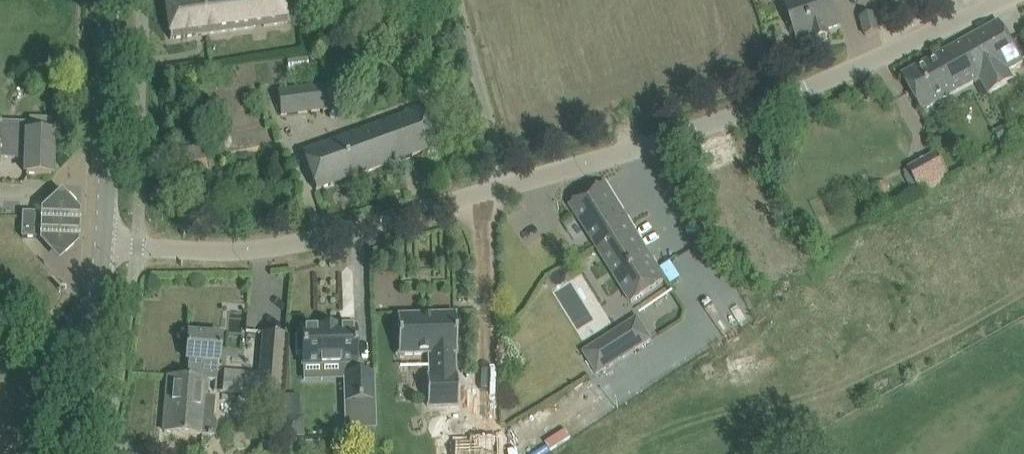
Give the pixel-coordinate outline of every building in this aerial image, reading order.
[(190,37),(287,24),(283,0),(165,0),(171,40),(190,37)] [(828,34),(827,30),(841,25),(832,0),(799,0),(786,4),(798,40),(814,34),(815,39),(828,34)] [(880,31),(875,13),(861,17),(866,36),(880,31)] [(1009,38),(1000,23),(999,21),(960,43),(980,78),(989,93),(1015,79),(1009,69),(1021,62),(1009,38)] [(922,111),(980,78),(960,43),(902,74),(912,92),(922,111)] [(282,115),(341,108),(338,84),(279,91),(282,115)] [(436,148),(430,129),(422,108),(356,131),(335,139),(302,151),(309,172),(316,191),(436,148)] [(10,122),(0,122),(0,157),(0,158),(27,159),(26,175),(51,175),(53,133),(29,132),(30,123),(10,122)] [(1001,144),(1013,137),(1007,126),(994,133),(1001,144)] [(208,168),(203,144),(174,151),(179,174),(208,168)] [(937,152),(909,168),(921,190),(950,174),(937,152)] [(665,279),(616,200),(605,183),(570,204),(581,221),(632,302),(665,279)] [(35,212),(35,238),(39,238),(40,242),(58,262),(78,244),(80,211),(61,191),(40,209),(40,212),(35,212)] [(35,212),(23,212),(22,237),(35,238),(35,212)] [(457,353),(456,334),(456,314),(398,316),(399,354),(427,354),(427,376),(428,406),(459,405),(458,375),(455,375),(455,353),(457,353)] [(597,375),(621,360),(653,339),(637,315),(582,351),(597,375)] [(356,327),(339,328),(339,326),(319,326),(319,328),(302,329),(302,334),(297,334),(298,352),(303,352),(303,366),(346,364),(346,374),(345,374),(347,428),(375,427),(373,374),(355,374),(354,364),(357,364),(356,327)] [(219,363),(220,355),(222,335),(189,332),(187,360),(189,360),(187,378),(207,379),(217,380),(218,363),(219,363)] [(283,375),(284,354),(286,334),(264,332),(260,372),(225,369),(223,392),(259,395),(262,373),(283,375)] [(207,379),(187,378),(169,376),(165,432),(185,433),(203,435),(212,436),(215,433),(217,430),(217,427),(217,422),(216,419),(214,416),(216,396),(206,395),(207,379)]
